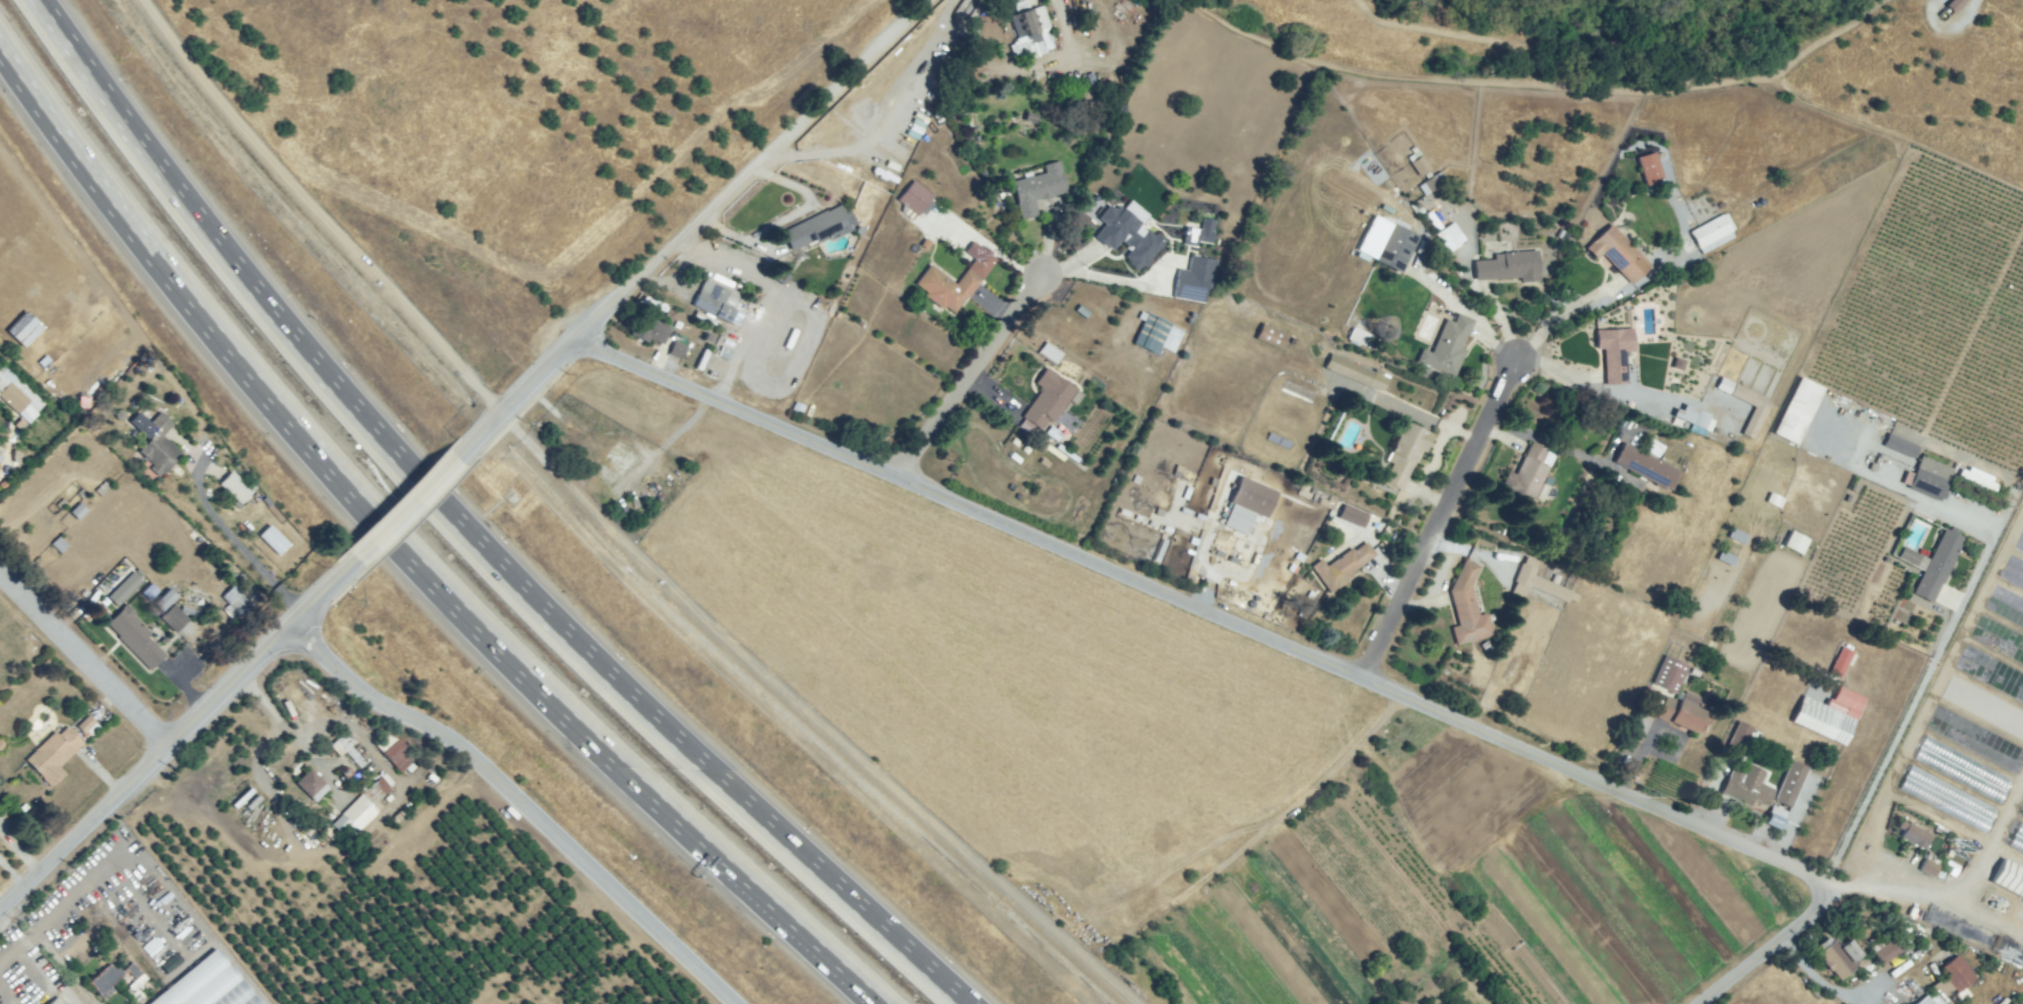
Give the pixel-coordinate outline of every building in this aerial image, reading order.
[(1952,14),(1967,0),(1950,0),(1944,6),(1952,14)] [(1009,15),(1042,4),(1050,27),(1016,38),(1009,15)] [(1041,32),(1048,30),(1052,42),(1045,45),(1041,32)] [(1635,157),(1643,186),(1661,180),(1653,151),(1635,157)] [(1409,161),(1421,154),(1433,174),(1440,170),(1448,184),(1423,199),(1416,187),(1422,183),(1409,161)] [(1042,164),(1058,160),(1066,193),(1033,201),(1037,215),(1018,220),(1009,182),(1045,174),(1042,164)] [(896,199),(916,216),(933,197),(913,180),(896,199)] [(781,232),(790,252),(814,241),(816,246),(857,227),(845,202),(781,232)] [(1093,236),(1106,220),(1110,223),(1121,208),(1141,224),(1138,227),(1160,244),(1140,270),(1124,257),(1129,250),(1120,242),(1113,251),(1093,236)] [(1689,231),(1700,252),(1732,235),(1722,214),(1689,231)] [(1373,215),(1418,237),(1400,275),(1373,262),(1385,237),(1367,228),(1373,215)] [(1195,246),(1196,241),(1209,243),(1213,220),(1200,217),(1198,228),(1183,226),(1180,244),(1195,246)] [(1440,229),(1451,221),(1464,240),(1453,247),(1440,229)] [(1584,247),(1611,222),(1651,264),(1630,284),(1602,254),(1596,260),(1584,247)] [(911,287),(952,318),(996,258),(972,240),(964,252),(974,259),(956,284),(929,264),(911,287)] [(1473,261),(1492,260),(1492,252),(1539,250),(1540,283),(1520,284),(1519,278),(1474,280),(1473,261)] [(1175,268),(1171,297),(1202,302),(1204,288),(1208,288),(1213,258),(1188,255),(1186,269),(1175,268)] [(1147,273),(1154,258),(1185,273),(1178,288),(1147,273)] [(691,304),(735,326),(742,312),(734,308),(737,301),(726,295),(728,291),(703,279),(691,304)] [(627,334),(647,343),(649,339),(661,345),(669,326),(637,312),(627,334)] [(1146,312),(1170,323),(1155,355),(1131,344),(1146,312)] [(1445,318),(1453,322),(1457,313),(1474,320),(1462,348),(1465,349),(1453,378),(1414,362),(1420,348),(1430,352),(1445,318)] [(1261,323),(1287,334),(1280,350),(1255,339),(1261,323)] [(1352,326),(1373,336),(1366,350),(1345,341),(1352,326)] [(1594,330),(1633,328),(1634,350),(1625,351),(1626,384),(1603,385),(1602,349),(1594,349),(1594,330)] [(1085,330),(1095,337),(1088,348),(1078,341),(1085,330)] [(667,352),(680,357),(685,345),(673,339),(667,352)] [(1061,351),(1042,341),(1036,355),(1054,364),(1061,351)] [(1329,352),(1388,377),(1381,393),(1323,368),(1329,352)] [(1056,368),(1070,378),(1074,373),(1060,364),(1056,368)] [(30,424),(0,397),(0,365),(45,407),(30,424)] [(1044,367),(1075,389),(1052,422),(1047,419),(1039,430),(1020,416),(1040,388),(1033,382),(1044,367)] [(1714,388),(1753,407),(1739,433),(1751,439),(1770,400),(1720,375),(1714,388)] [(1771,434),(1795,444),(1820,387),(1796,376),(1771,434)] [(1675,408),(1681,411),(1685,403),(1713,415),(1707,431),(1671,416),(1675,408)] [(157,476),(148,468),(151,464),(137,451),(147,440),(140,433),(145,428),(144,428),(159,411),(172,423),(161,435),(181,452),(162,473),(160,472),(157,476)] [(1405,422),(1433,435),(1424,453),(1419,451),(1400,492),(1377,481),(1405,422)] [(1886,432),(1917,445),(1911,460),(1880,447),(1886,432)] [(591,475),(613,490),(638,454),(616,439),(591,475)] [(1529,441),(1547,449),(1540,462),(1550,467),(1528,512),(1494,496),(1506,471),(1513,474),(1529,441)] [(1622,442),(1642,453),(1648,441),(1666,450),(1650,482),(1612,463),(1622,442)] [(1000,452),(1005,445),(1023,459),(1018,466),(1000,452)] [(1922,456),(1953,470),(1940,501),(1908,487),(1922,456)] [(1038,462),(1041,457),(1049,462),(1045,467),(1038,462)] [(239,504),(218,484),(230,470),(252,490),(247,496),(248,497),(243,502),(242,501),(239,504)] [(1239,476),(1277,492),(1265,519),(1254,514),(1245,534),(1219,523),(1239,476)] [(101,481),(108,487),(99,496),(93,490),(101,481)] [(70,497),(81,487),(86,492),(75,502),(70,497)] [(62,500),(52,511),(46,505),(57,494),(62,500)] [(68,511),(77,502),(85,509),(76,519),(68,511)] [(1337,517),(1343,504),(1368,515),(1363,528),(1337,517)] [(1725,523),(1734,527),(1741,513),(1732,508),(1725,523)] [(1724,537),(1741,546),(1746,536),(1729,527),(1724,537)] [(1799,554),(1806,538),(1787,530),(1781,546),(1799,554)] [(1943,530),(1962,539),(1931,603),(1911,593),(1922,571),(1896,558),(1902,547),(1928,560),(1943,530)] [(49,544),(57,535),(67,546),(59,554),(49,544)] [(1310,566),(1329,593),(1352,577),(1349,573),(1375,555),(1366,542),(1352,551),(1346,543),(1332,553),(1336,559),(1325,566),(1320,559),(1310,566)] [(1714,559),(1731,568),(1735,558),(1719,550),(1714,559)] [(1522,556),(1537,562),(1531,575),(1569,591),(1564,602),(1526,586),(1521,598),(1506,591),(1522,556)] [(1446,591),(1457,626),(1450,628),(1455,646),(1493,635),(1487,612),(1477,615),(1468,586),(1477,567),(1461,559),(1446,591)] [(221,594),(237,576),(257,593),(241,612),(221,594)] [(122,579),(108,593),(120,605),(134,590),(122,579)] [(149,605),(166,589),(192,615),(174,632),(149,605)] [(125,605),(105,628),(150,668),(161,656),(144,641),(149,634),(131,618),(135,614),(125,605)] [(1649,682),(1675,694),(1688,665),(1662,654),(1649,682)] [(1838,678),(1845,663),(1833,658),(1826,673),(1838,678)] [(1836,686),(1863,698),(1841,746),(1788,722),(1800,695),(1840,714),(1844,707),(1829,700),(1836,686)] [(1656,716),(1699,736),(1709,714),(1694,708),(1699,697),(1682,690),(1677,701),(1665,696),(1656,716)] [(76,724),(86,715),(93,723),(83,732),(76,724)] [(1737,756),(1749,726),(1735,720),(1723,750),(1737,756)] [(65,726),(57,735),(51,731),(22,762),(49,787),(63,773),(56,766),(80,740),(65,726)] [(372,747),(399,774),(415,759),(388,731),(372,747)] [(328,747),(357,777),(369,765),(340,735),(328,747)] [(1773,791),(1759,784),(1765,772),(1734,757),(1717,793),(1748,808),(1752,801),(1765,807),(1773,791)] [(1790,807),(1807,768),(1790,761),(1773,799),(1790,807)] [(308,768),(328,789),(312,804),(292,784),(308,768)] [(379,777),(330,824),(341,835),(352,825),(360,834),(381,814),(372,804),(389,788),(379,777)] [(1768,813),(1763,824),(1779,831),(1784,820),(1768,813)] [(1894,834),(1902,818),(1932,833),(1924,849),(1894,834)] [(1931,876),(1937,864),(1923,858),(1917,870),(1931,876)] [(2002,858),(2022,869),(2022,898),(1990,880),(2002,858)] [(1812,948),(1837,981),(1865,960),(1848,937),(1837,946),(1829,935),(1812,948)] [(1899,954),(1892,940),(1872,950),(1879,964),(1899,954)] [(145,982),(123,1003),(117,1003),(88,975),(113,950),(145,982)] [(217,950),(141,1003),(256,1003),(217,950)] [(1938,967),(1944,973),(1928,986),(1938,998),(1951,988),(1955,992),(1974,977),(1954,954),(1938,967)] [(1936,990),(1920,1003),(1948,1003),(1936,990)] [(56,996),(63,1003),(46,1003),(56,996)]
